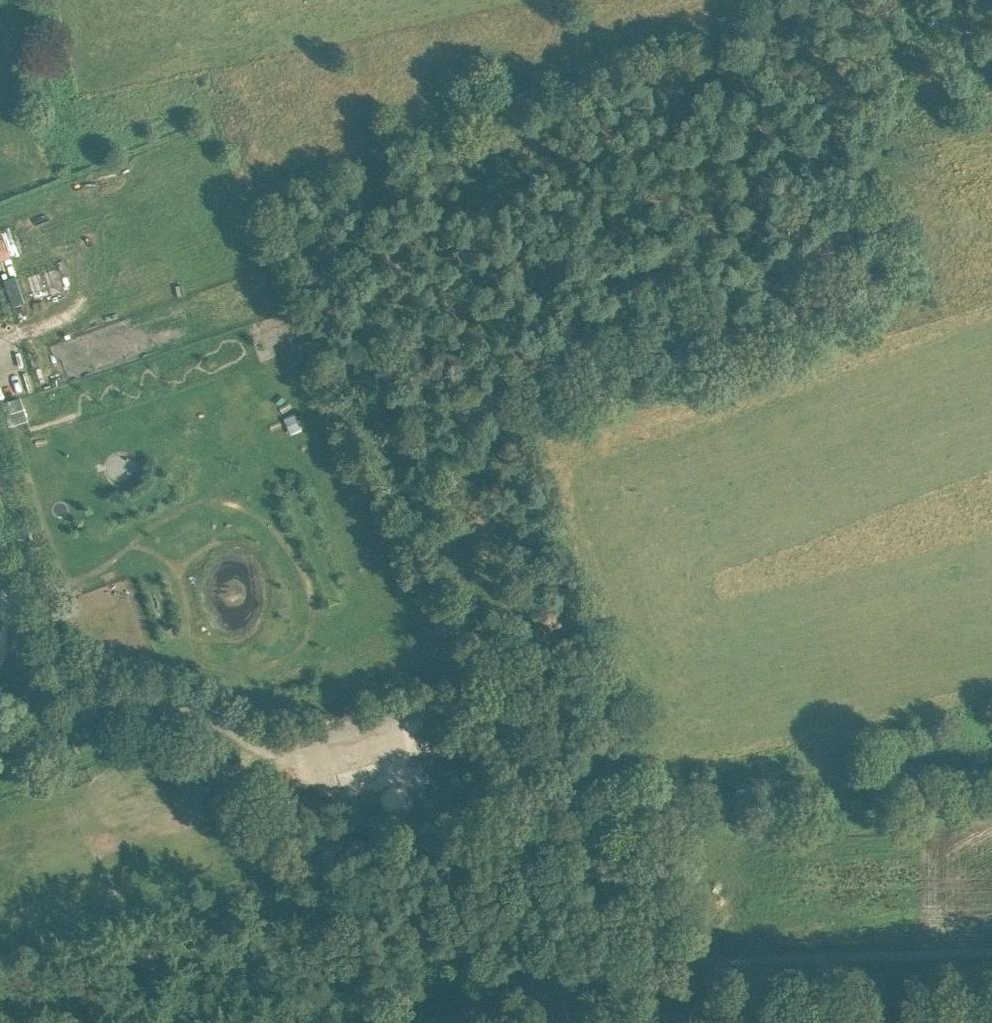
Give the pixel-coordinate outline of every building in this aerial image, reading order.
[(11,256),(0,228),(0,260),(11,256)]
